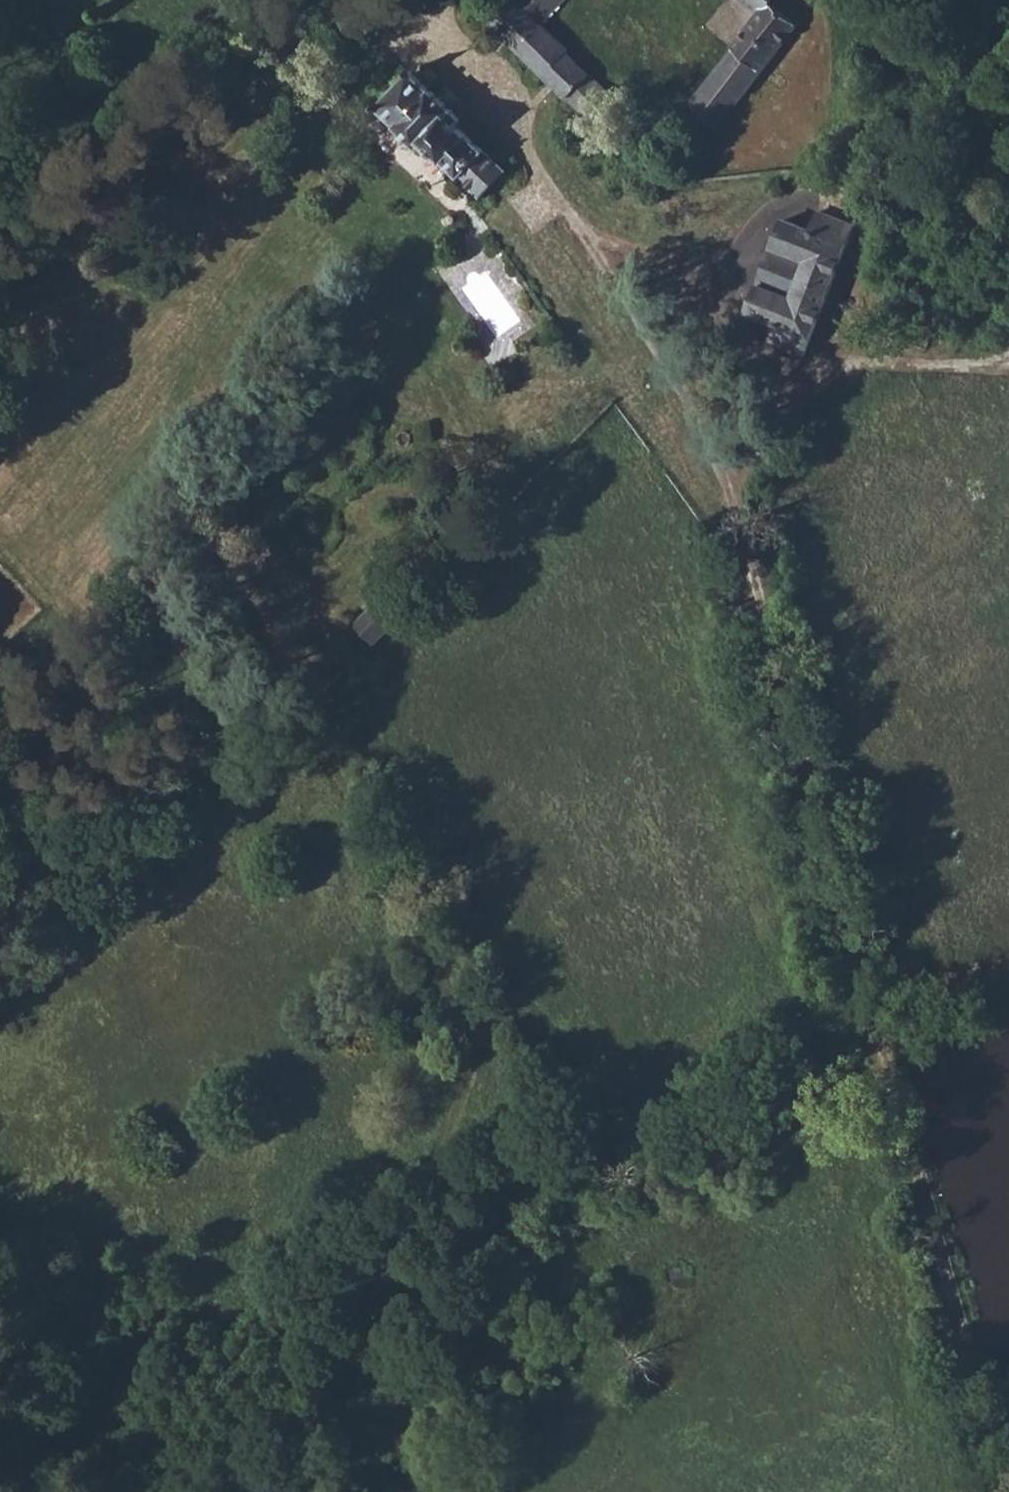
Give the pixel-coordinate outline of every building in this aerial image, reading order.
[(512,16),(520,6),(514,0),(504,0),(500,5),(512,16)] [(520,6),(541,24),(559,0),(525,0),(520,6)] [(800,32),(795,24),(772,4),(775,0),(751,0),(766,13),(740,44),(744,47),(698,101),(722,125),(800,32)] [(500,29),(573,97),(592,77),(568,56),(571,52),(520,6),(512,16),(500,29)] [(429,140),(483,195),(507,171),(462,123),(466,119),(418,71),(383,104),(423,146),(429,140)] [(770,343),(803,357),(815,329),(854,225),(820,212),(814,228),(788,219),(753,312),(778,321),(770,343)] [(356,626),(375,644),(418,601),(400,583),(356,626)]
